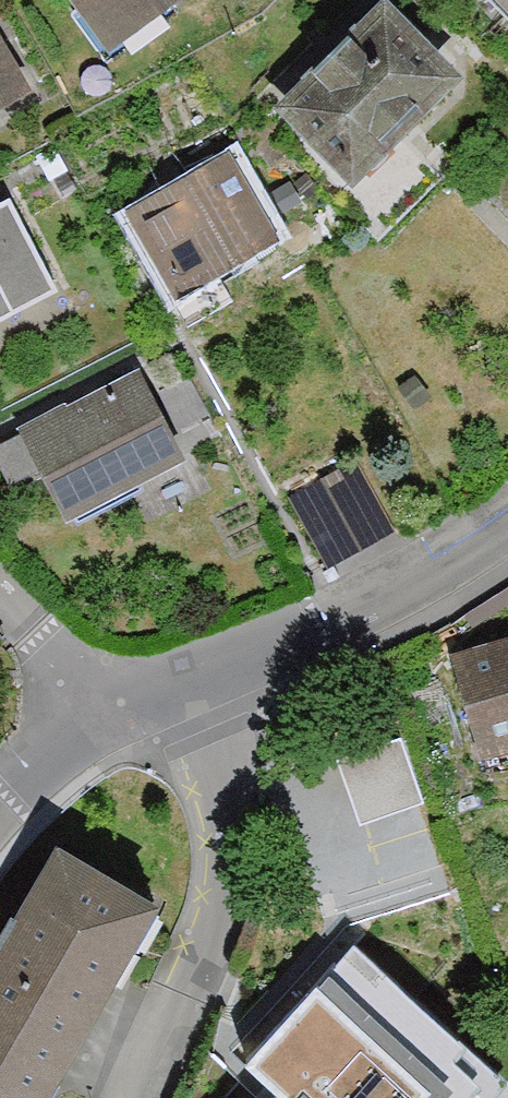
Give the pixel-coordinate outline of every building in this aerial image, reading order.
[(103,54),(174,0),(62,0),(103,54)] [(271,99),(353,176),(465,56),(404,0),(363,0),(271,99)] [(507,14),(507,0),(493,0),(507,14)] [(28,93),(0,38),(0,107),(28,93)] [(226,146),(121,202),(168,289),(273,233),(226,146)] [(0,206),(0,315),(51,291),(9,202),(0,206)] [(139,363),(12,427),(58,516),(184,452),(139,363)] [(352,460),(281,501),(319,567),(390,526),(352,460)] [(443,653),(473,760),(507,750),(507,634),(443,653)] [(349,742),(364,807),(429,793),(414,727),(349,742)] [(145,904),(46,847),(0,928),(0,1097),(36,1097),(145,904)] [(245,1097),(471,1097),(486,1080),(332,950),(241,1058),(263,1077),(245,1097)]
